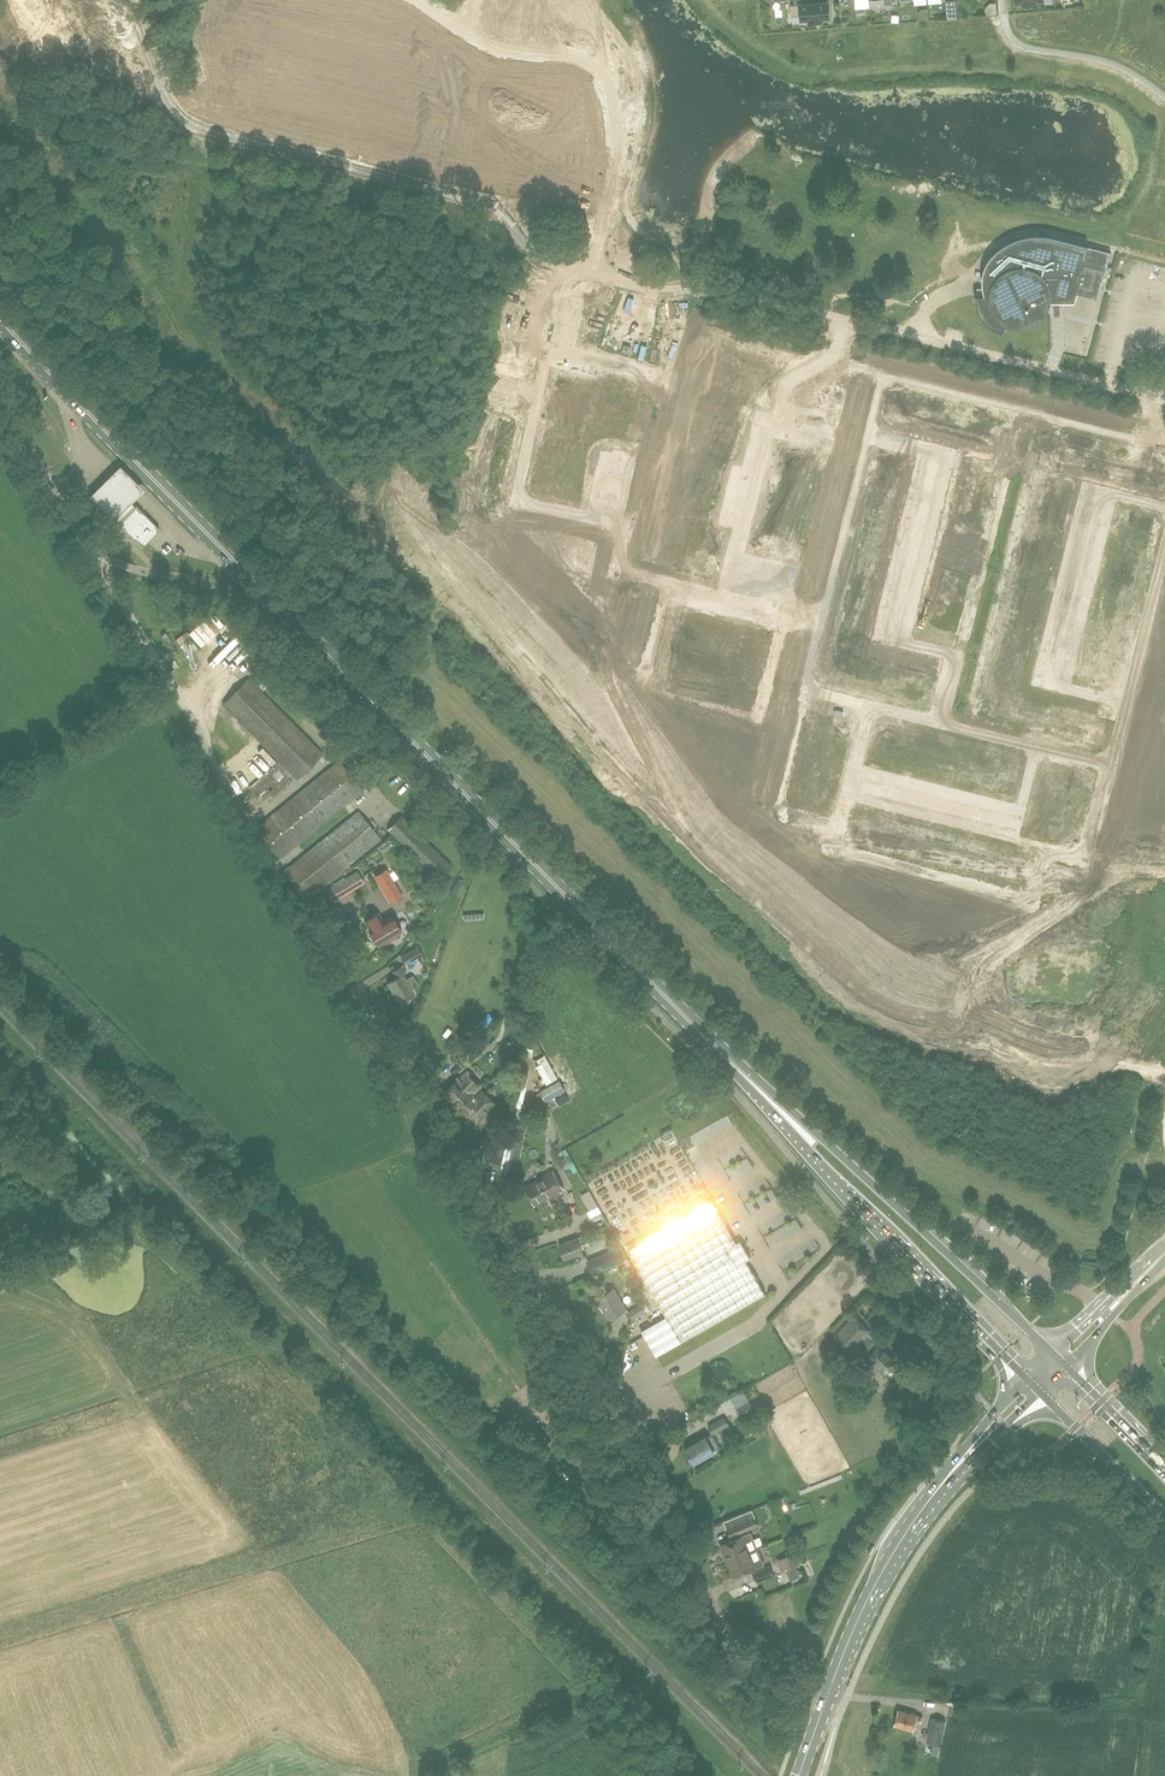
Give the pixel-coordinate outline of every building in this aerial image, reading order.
[(801,16),(802,20),(809,19),(809,21),(822,20),(822,18),(830,17),(828,2),(809,4),(808,0),(794,0),(794,5),(791,5),(791,16),(801,16)] [(1098,300),(1111,252),(1052,237),(1048,236),(1042,235),(1040,235),(1036,235),(1033,235),(1029,236),(1026,237),(1022,237),(1019,238),(1011,241),(1010,242),(1005,245),(1002,247),(998,250),(995,252),(993,254),(989,258),(987,262),(985,266),(984,270),(983,273),(982,276),(982,279),(982,283),(983,288),(977,288),(975,295),(975,298),(976,301),(976,304),(977,307),(978,310),(979,312),(980,315),(981,317),(984,320),(985,322),(987,324),(990,326),(992,327),(994,329),(996,330),(1000,332),(1003,332),(1006,325),(1009,325),(1013,326),(1015,327),(1018,327),(1022,327),(1024,326),(1027,326),(1030,325),(1032,324),(1034,323),(1038,321),(1041,318),(1043,316),(1044,315),(1047,312),(1049,308),(1050,304),(1050,301),(1054,301),(1054,305),(1060,305),(1060,301),(1074,301),(1076,294),(1098,300)] [(1133,276),(1145,279),(1147,273),(1134,270),(1133,276)] [(1155,277),(1150,295),(1164,299),(1164,280),(1155,277)] [(517,305),(517,306),(520,307),(517,317),(543,324),(546,313),(517,305)] [(517,317),(514,329),(540,335),(543,324),(517,317)] [(1050,317),(1048,335),(1061,337),(1063,319),(1050,317)] [(606,320),(600,346),(611,349),(617,323),(606,320)] [(617,323),(611,349),(622,352),(629,326),(617,323)] [(1084,334),(1100,338),(1103,326),(1096,324),(1095,328),(1087,325),(1084,334)] [(629,326),(622,352),(633,355),(640,326),(640,325),(639,328),(629,326)] [(640,326),(633,355),(649,358),(653,342),(661,345),(664,332),(640,326)] [(514,329),(511,340),(537,346),(540,335),(514,329)] [(144,486),(119,461),(109,471),(89,492),(114,516),(135,495),(144,486)] [(980,466),(976,480),(998,485),(1001,471),(980,466)] [(976,480),(974,491),(995,496),(998,485),(976,480)] [(766,488),(763,501),(787,507),(790,494),(766,488)] [(974,491),(971,502),(992,508),(995,496),(974,491)] [(1030,493),(1027,507),(1051,513),(1054,499),(1030,493)] [(763,501),(760,515),(784,521),(787,507),(763,501)] [(971,502),(968,514),(989,519),(992,508),(971,502)] [(142,546),(159,529),(136,506),(119,523),(142,546)] [(968,514),(965,527),(986,533),(989,519),(968,514)] [(185,550),(188,545),(177,538),(174,543),(185,550)] [(952,576),(949,590),(970,595),(973,581),(952,576)] [(949,590),(946,601),(967,606),(970,595),(949,590)] [(946,601),(943,612),(964,617),(967,606),(946,601)] [(943,612),(940,623),(962,629),(964,617),(943,612)] [(940,623),(937,637),(958,642),(962,629),(940,623)] [(996,628),(993,642),(1017,648),(1020,634),(996,628)] [(993,642),(990,655),(1013,661),(1017,648),(993,642)] [(876,669),(870,690),(884,694),(890,673),(876,669)] [(890,673),(884,694),(898,697),(903,676),(890,673)] [(903,676),(898,697),(911,700),(916,679),(903,676)] [(323,753),(248,678),(222,704),(297,779),(323,753)] [(916,679),(911,700),(925,704),(930,683),(916,679)] [(810,716),(807,730),(828,735),(832,721),(810,716)] [(893,726),(888,749),(901,753),(907,729),(893,726)] [(807,730),(804,741),(825,746),(828,735),(807,730)] [(952,740),(946,764),(960,768),(966,744),(952,740)] [(804,741),(801,755),(822,760),(825,746),(804,741)] [(966,744),(960,768),(973,771),(979,747),(966,744)] [(279,858),(363,790),(339,760),(254,828),(279,858)] [(264,799),(282,785),(273,774),(261,783),(258,779),(252,784),(255,788),(264,799)] [(1065,780),(1061,794),(1082,799),(1086,786),(1065,780)] [(1061,794),(1058,807),(1079,813),(1082,799),(1061,794)] [(1058,807),(1055,821),(1076,826),(1079,813),(1058,807)] [(306,899),(381,839),(358,811),(283,871),(306,899)] [(438,880),(452,866),(401,815),(387,829),(438,880)] [(369,823),(376,830),(381,825),(373,818),(369,823)] [(1055,821),(1051,835),(1072,840),(1076,826),(1055,821)] [(385,870),(375,876),(391,902),(401,896),(385,870)] [(326,889),(332,900),(363,881),(357,871),(326,889)] [(323,895),(317,900),(323,908),(329,904),(323,895)] [(401,931),(392,915),(383,921),(378,912),(364,920),(369,929),(373,936),(371,938),(373,942),(376,942),(378,945),(391,937),(394,939),(400,936),(399,932),(401,931)] [(417,946),(401,956),(405,964),(422,954),(417,946)] [(406,979),(402,974),(405,972),(401,966),(392,971),(396,977),(387,983),(400,1004),(415,995),(411,989),(418,985),(413,975),(406,979)] [(464,1034),(449,1050),(455,1056),(469,1038),(464,1034)] [(542,1053),(531,1058),(543,1082),(554,1077),(542,1053)] [(467,1071),(445,1093),(459,1108),(473,1093),(481,1085),(467,1071)] [(560,1079),(535,1093),(541,1104),(566,1090),(560,1079)] [(459,1108),(467,1116),(475,1124),(495,1104),(482,1090),(476,1096),(473,1093),(459,1108)] [(725,1115),(692,1131),(696,1139),(729,1123),(725,1115)] [(797,1131),(808,1142),(814,1137),(803,1126),(797,1131)] [(503,1155),(484,1151),(481,1165),(501,1169),(503,1155)] [(553,1170),(525,1187),(535,1205),(564,1188),(553,1170)] [(880,1191),(875,1196),(884,1205),(889,1201),(880,1191)] [(737,1243),(727,1226),(713,1201),(628,1249),(643,1275),(666,1316),(641,1330),(656,1356),(766,1293),(747,1260),(751,1257),(741,1240),(737,1243)] [(607,1226),(621,1221),(618,1213),(604,1217),(607,1226)] [(767,1228),(771,1238),(795,1227),(791,1217),(767,1228)] [(585,1234),(559,1244),(564,1259),(583,1252),(580,1245),(588,1242),(585,1234)] [(618,1249),(598,1257),(603,1268),(623,1260),(618,1249)] [(597,1298),(610,1319),(626,1309),(614,1288),(597,1298)] [(641,1304),(628,1311),(633,1319),(645,1311),(641,1304)] [(871,1331),(855,1315),(837,1333),(844,1340),(840,1344),(850,1353),(857,1346),(867,1356),(867,1358),(871,1363),(874,1362),(884,1372),(896,1360),(869,1333),(871,1331)] [(745,1392),(738,1395),(745,1408),(752,1404),(745,1392)] [(672,1406),(678,1418),(683,1415),(677,1403),(672,1406)] [(767,1432),(754,1408),(742,1415),(751,1432),(757,1428),(761,1435),(767,1432)] [(712,1434),(729,1425),(724,1416),(708,1426),(712,1434)] [(600,1432),(593,1436),(603,1452),(609,1448),(600,1432)] [(710,1434),(706,1436),(685,1448),(693,1463),(718,1448),(719,1445),(714,1435),(710,1434)] [(730,1537),(753,1527),(759,1525),(756,1517),(727,1529),(730,1537)] [(757,1548),(752,1535),(743,1535),(720,1545),(727,1561),(757,1548)] [(760,1566),(763,1562),(757,1548),(727,1561),(734,1577),(760,1566)] [(801,1565),(796,1553),(785,1557),(790,1569),(792,1568),(794,1572),(790,1574),(792,1580),(800,1577),(796,1567),(801,1565)] [(753,1573),(757,1582),(773,1575),(770,1566),(753,1573)] [(918,1732),(922,1716),(898,1709),(894,1725),(918,1732)] [(945,1721),(931,1718),(926,1742),(940,1745),(945,1721)] [(935,1756),(938,1745),(930,1743),(928,1755),(935,1756)]
